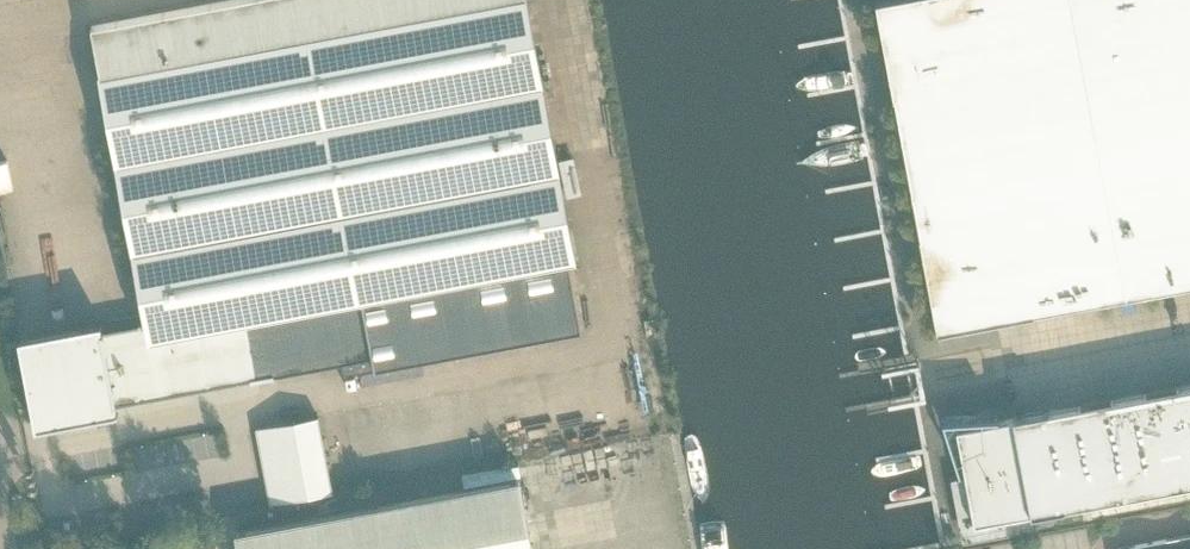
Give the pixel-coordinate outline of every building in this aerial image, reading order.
[(18,337),(19,345),(25,344),(38,421),(34,422),(35,429),(118,413),(117,404),(341,362),(343,375),(374,369),(375,370),(581,331),(568,259),(574,258),(526,0),(224,0),(92,25),(147,321),(139,323),(140,325),(103,332),(101,323),(18,337)] [(875,0),(893,97),(894,97),(920,235),(919,235),(937,331),(1034,314),(1034,313),(1189,284),(1189,0),(877,0),(875,0)] [(1047,412),(1047,411),(1013,417),(1013,418),(956,429),(974,524),(1031,514),(1031,515),(1065,508),(1065,507),(1189,484),(1189,385),(1047,412)] [(256,429),(270,503),(332,492),(318,417),(256,429)] [(519,480),(236,533),(239,548),(532,548),(519,480)] [(1118,548),(1189,548),(1189,535),(1118,548)]
